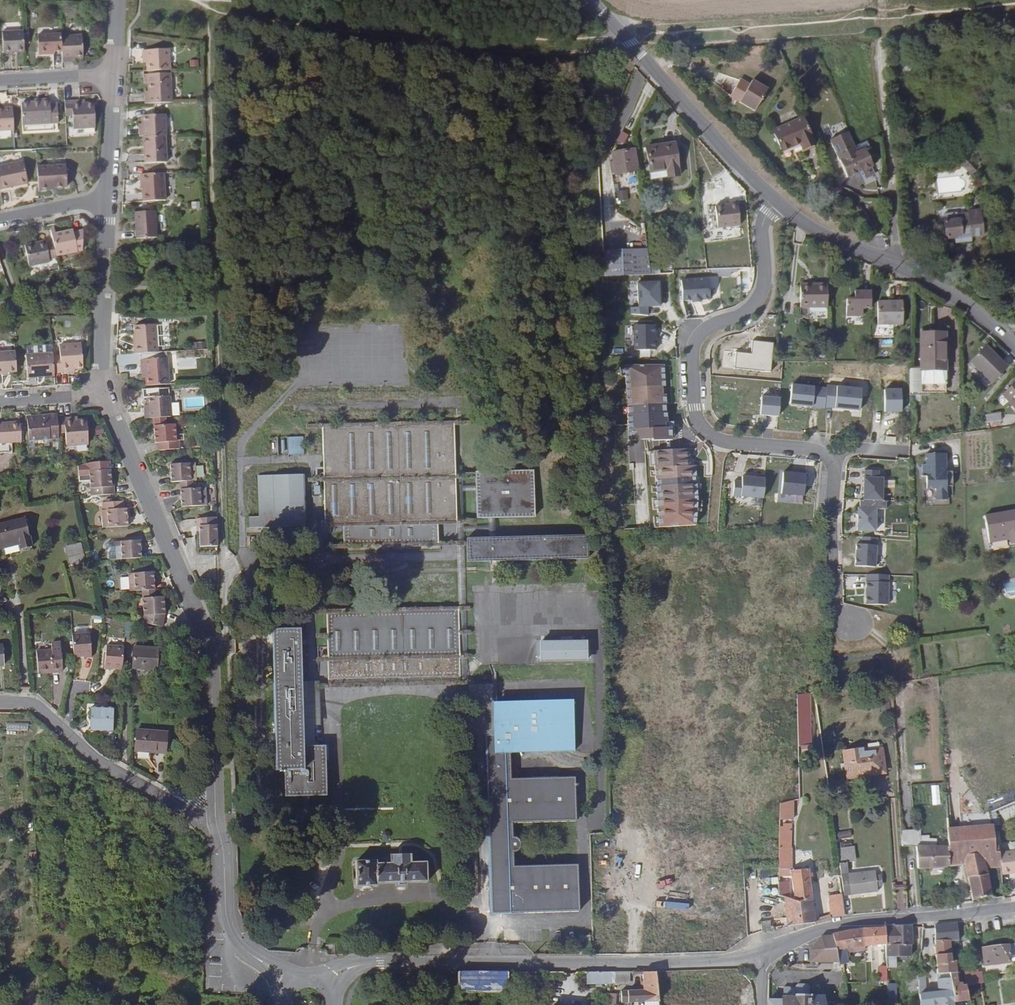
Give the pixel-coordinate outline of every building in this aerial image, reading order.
[(3,54),(24,53),(23,31),(2,32),(3,54)] [(49,52),(57,51),(61,51),(61,41),(60,34),(40,35),(41,55),(50,55),(49,52)] [(69,57),(74,56),(82,56),(82,40),(61,41),(61,51),(62,63),(70,62),(69,57)] [(892,47),(892,55),(908,53),(907,45),(892,47)] [(141,49),(141,56),(147,56),(147,61),(148,70),(168,69),(167,48),(141,49)] [(149,82),(149,91),(149,96),(144,96),(144,104),(171,102),(170,72),(143,73),(143,83),(149,82)] [(772,89),(754,80),(752,84),(739,77),(729,98),(760,113),(772,89)] [(920,89),(920,81),(911,81),(912,90),(920,89)] [(49,101),(49,99),(33,100),(20,101),(21,122),(57,120),(56,101),(49,101)] [(80,108),(80,102),(64,102),(64,112),(73,111),(73,124),(94,123),(93,108),(85,108),(80,108)] [(13,130),(12,108),(0,108),(0,131),(13,130)] [(165,135),(166,135),(165,114),(144,115),(144,124),(144,129),(139,129),(139,137),(145,136),(165,135)] [(772,130),(783,157),(812,145),(801,118),(772,130)] [(622,132),(618,141),(625,144),(629,135),(622,132)] [(165,135),(145,136),(145,154),(144,154),(144,164),(166,163),(165,135)] [(646,176),(665,173),(663,140),(641,143),(646,176)] [(621,146),(622,167),(631,166),(628,145),(621,146)] [(609,169),(622,167),(621,146),(607,148),(609,169)] [(976,169),(968,159),(961,166),(967,172),(970,170),(972,173),(976,169)] [(26,183),(22,160),(0,165),(0,189),(26,183)] [(48,187),(55,187),(66,186),(65,166),(36,167),(38,190),(48,190),(48,187)] [(874,176),(871,169),(861,172),(865,180),(874,176)] [(164,201),(163,173),(141,174),(142,187),(142,202),(164,201)] [(619,202),(628,201),(627,191),(618,191),(619,202)] [(714,204),(717,226),(739,223),(736,198),(728,199),(729,202),(714,204)] [(156,211),(136,212),(137,239),(157,238),(156,211)] [(955,219),(941,219),(942,245),(950,245),(950,250),(967,250),(967,245),(978,244),(977,219),(966,219),(966,221),(955,221),(955,219)] [(53,243),(55,256),(81,250),(82,231),(73,233),(66,235),(65,232),(55,234),(51,235),(53,243)] [(55,256),(53,243),(46,244),(45,241),(27,245),(31,266),(49,262),(49,259),(56,258),(55,256)] [(626,249),(601,250),(602,275),(609,274),(615,272),(627,273),(626,249)] [(645,275),(641,249),(626,249),(627,273),(627,275),(645,275)] [(703,303),(713,303),(712,277),(683,278),(684,315),(704,314),(703,303)] [(651,309),(663,308),(662,282),(638,282),(639,307),(632,308),(632,317),(651,316),(651,309)] [(796,307),(823,306),(821,283),(810,284),(810,286),(795,287),(796,307)] [(866,303),(866,286),(849,287),(849,295),(841,295),(842,311),(858,311),(858,304),(866,303)] [(871,317),(898,316),(896,293),(870,294),(871,317)] [(135,326),(135,335),(136,345),(134,345),(134,354),(158,352),(156,324),(135,326)] [(635,325),(634,351),(657,352),(659,325),(635,325)] [(917,367),(941,367),(942,367),(940,331),(915,332),(917,367)] [(69,370),(74,370),(82,369),(81,346),(52,348),(52,356),(54,375),(69,375),(69,370)] [(968,362),(993,381),(1006,365),(981,346),(968,362)] [(16,371),(15,351),(0,352),(0,372),(16,371)] [(744,371),(770,372),(771,355),(745,353),(744,371)] [(27,380),(38,379),(38,377),(54,376),(54,375),(52,356),(25,357),(27,380)] [(146,372),(146,378),(146,386),(163,385),(168,384),(167,362),(140,364),(141,372),(146,372)] [(644,463),(644,443),(671,443),(670,365),(629,366),(630,441),(630,463),(644,463)] [(906,367),(907,391),(942,390),(941,367),(917,367),(906,367)] [(1014,406),(1014,378),(1001,391),(1014,406)] [(146,386),(142,386),(143,397),(148,397),(148,405),(148,410),(144,410),(144,419),(152,418),(165,417),(170,417),(169,395),(163,396),(163,385),(146,386)] [(789,407),(864,411),(866,388),(790,385),(789,407)] [(776,398),(777,390),(765,389),(764,397),(776,398)] [(884,414),(905,414),(905,389),(883,390),(884,414)] [(761,398),(761,417),(783,418),(783,398),(761,398)] [(53,428),(52,413),(52,409),(34,410),(34,413),(22,414),(24,434),(53,432),(53,428)] [(985,412),(986,420),(1001,419),(999,411),(985,412)] [(81,415),(72,415),(67,416),(67,412),(52,413),(53,428),(60,427),(61,439),(83,438),(81,415)] [(345,536),(440,535),(439,513),(458,513),(456,414),(324,416),(325,469),(325,474),(325,515),(345,515),(345,520),(345,536)] [(15,417),(0,418),(0,437),(1,437),(16,436),(15,417)] [(153,425),(165,425),(165,417),(152,418),(153,425)] [(165,425),(153,425),(154,442),(157,442),(158,451),(180,449),(179,441),(175,441),(174,424),(165,425)] [(305,429),(289,429),(289,446),(306,446),(305,429)] [(946,467),(947,449),(927,448),(926,458),(923,458),(922,469),(925,469),(925,481),(934,482),(933,494),(944,494),(945,480),(951,481),(952,468),(946,467)] [(658,451),(661,529),(697,528),(694,449),(658,451)] [(471,678),(467,526),(466,520),(465,484),(465,478),(465,470),(465,464),(465,459),(458,459),(460,534),(460,539),(462,605),(462,609),(464,678),(465,687),(468,686),(468,679),(471,678)] [(85,463),(86,490),(109,488),(109,480),(106,480),(106,471),(105,462),(85,463)] [(170,482),(180,482),(192,481),(195,481),(194,462),(169,464),(170,483),(170,482)] [(490,512),(497,512),(537,512),(536,462),(478,462),(478,464),(478,470),(478,478),(478,484),(479,512),(490,512)] [(301,470),(257,471),(258,512),(247,513),(247,523),(302,522),(301,470)] [(780,473),(781,497),(810,497),(809,473),(780,473)] [(734,499),(769,500),(769,478),(734,477),(734,499)] [(180,489),(192,489),(192,481),(180,482),(180,489)] [(192,489),(180,489),(181,507),(206,506),(205,488),(192,489)] [(97,497),(98,522),(123,520),(122,503),(119,503),(118,496),(97,497)] [(858,506),(857,528),(875,529),(876,506),(858,506)] [(1014,541),(1009,508),(983,513),(988,540),(1008,537),(1009,542),(1014,541)] [(196,546),(207,546),(214,546),(213,517),(193,518),(193,526),(196,526),(196,546)] [(207,554),(207,546),(196,546),(196,526),(193,526),(194,554),(207,554)] [(588,531),(497,532),(491,532),(468,532),(468,555),(588,554),(588,531)] [(110,535),(111,554),(136,552),(135,534),(110,535)] [(878,565),(878,542),(856,543),(857,566),(878,565)] [(74,543),(61,546),(65,562),(78,558),(74,543)] [(124,567),(124,585),(149,584),(149,566),(124,567)] [(890,603),(890,573),(867,573),(868,604),(890,603)] [(138,610),(137,617),(156,620),(158,621),(160,609),(159,588),(137,590),(138,610)] [(331,660),(332,681),(464,678),(462,609),(330,611),(331,631),(331,635),(331,655),(331,660)] [(129,617),(121,617),(121,625),(129,626),(129,617)] [(235,626),(229,626),(229,633),(232,633),(235,635),(240,631),(235,626)] [(301,723),(300,679),(298,626),(271,627),(275,768),(284,768),(285,794),(325,793),(323,744),(309,744),(302,744),(301,723)] [(88,631),(70,630),(70,652),(80,653),(80,654),(88,655),(88,631)] [(587,641),(540,641),(540,660),(587,660),(587,641)] [(48,651),(33,651),(34,672),(58,672),(58,643),(48,644),(48,651)] [(108,665),(118,665),(118,644),(101,643),(101,666),(108,666),(108,665)] [(130,671),(155,672),(155,650),(130,650),(130,671)] [(318,682),(318,690),(465,687),(464,678),(332,681),(318,682)] [(470,730),(484,730),(493,730),(492,704),(492,696),(492,678),(471,678),(468,679),(468,686),(469,711),(470,730)] [(318,679),(300,679),(301,723),(308,723),(319,723),(318,690),(318,682),(318,679)] [(575,751),(575,739),(575,691),(492,704),(493,730),(484,730),(487,820),(487,856),(489,912),(579,911),(579,864),(514,865),(514,852),(517,851),(520,849),(522,847),(522,846),(522,843),(522,842),(521,841),(519,838),(518,837),(514,836),(514,822),(578,821),(576,764),(513,766),(513,752),(575,751)] [(575,691),(492,696),(492,704),(575,691)] [(800,737),(813,737),(812,693),(799,693),(800,737)] [(88,710),(87,732),(110,733),(110,710),(88,710)] [(135,736),(134,764),(149,764),(149,757),(165,757),(165,737),(135,736)] [(854,737),(841,738),(843,765),(862,764),(862,761),(880,759),(879,738),(855,740),(854,737)] [(932,795),(940,794),(939,784),(932,785),(932,795)] [(944,798),(966,797),(965,790),(943,791),(944,798)] [(487,856),(487,820),(479,820),(479,856),(487,856)] [(950,864),(951,864),(964,863),(962,854),(996,851),(993,837),(990,826),(968,829),(946,831),(948,844),(950,864)] [(900,844),(901,845),(913,844),(918,844),(917,836),(926,836),(926,833),(920,833),(919,827),(899,828),(900,844)] [(841,847),(853,843),(849,830),(836,834),(841,847)] [(743,832),(682,839),(682,844),(671,846),(674,874),(702,871),(703,881),(725,878),(728,899),(750,897),(743,832)] [(918,844),(913,844),(915,867),(950,864),(948,844),(938,844),(936,832),(926,833),(926,836),(917,836),(918,844)] [(971,901),(985,897),(990,895),(984,864),(997,863),(996,853),(996,851),(962,854),(964,863),(971,901)] [(997,863),(998,873),(1005,871),(1005,874),(1014,873),(1014,851),(996,853),(997,863)] [(375,861),(356,861),(356,885),(375,885),(375,883),(427,882),(427,863),(412,863),(412,854),(387,855),(387,863),(375,863),(375,861)] [(787,867),(788,881),(790,897),(812,898),(809,866),(787,867)] [(787,867),(780,868),(779,896),(784,897),(790,897),(788,881),(787,867)] [(842,873),(843,895),(876,891),(873,870),(842,873)] [(824,897),(826,917),(842,915),(839,895),(824,897)] [(784,897),(785,907),(787,925),(813,922),(812,898),(790,897),(784,897)] [(762,920),(763,928),(772,926),(772,919),(762,920)] [(932,923),(933,926),(935,943),(949,942),(958,941),(956,922),(932,923)] [(884,925),(884,927),(884,944),(885,956),(908,955),(908,947),(911,946),(910,925),(910,924),(884,925)] [(884,927),(869,928),(870,946),(884,944),(884,927)] [(869,928),(861,929),(862,946),(870,946),(869,928)] [(861,929),(850,930),(851,947),(862,946),(861,929)] [(831,935),(836,962),(841,962),(845,962),(843,948),(851,947),(850,930),(831,933),(831,935)] [(577,935),(577,954),(581,954),(587,954),(587,935),(577,935)] [(831,935),(822,936),(809,950),(810,963),(836,962),(831,935)] [(977,936),(965,936),(975,946),(983,945),(982,944),(977,936)] [(983,945),(984,962),(1009,959),(1008,952),(1014,951),(1014,941),(983,945)] [(949,977),(953,1001),(967,999),(965,986),(961,986),(961,983),(957,984),(954,961),(951,961),(949,942),(935,943),(939,977),(939,978),(949,977)] [(326,944),(326,953),(335,953),(335,944),(326,944)] [(888,981),(888,965),(880,965),(879,981),(888,981)] [(653,971),(640,972),(641,991),(621,991),(621,1002),(654,1002),(654,983),(653,971)] [(456,1001),(461,1001),(506,1001),(506,972),(456,972),(456,1001)] [(608,972),(585,972),(585,980),(607,980),(608,972)] [(629,981),(629,972),(608,972),(607,980),(629,981)] [(979,985),(978,976),(978,973),(964,973),(965,986),(968,986),(979,985)] [(655,1004),(678,1004),(679,980),(666,981),(666,977),(654,977),(654,983),(654,1002),(655,1004)] [(926,1004),(953,1001),(949,977),(939,978),(940,989),(921,991),(920,985),(915,986),(917,1004),(926,1004)] [(793,993),(809,992),(809,985),(806,982),(797,982),(794,984),(793,986),(793,993)] [(897,999),(898,983),(889,982),(888,999),(897,999)] [(793,997),(793,993),(793,986),(782,986),(781,997),(793,997)] [(886,1004),(886,988),(842,989),(843,1004),(873,1004),(886,1004)] [(767,999),(767,1004),(821,1004),(821,995),(809,995),(809,992),(793,993),(793,997),(781,997),(779,997),(779,999),(767,999)]
